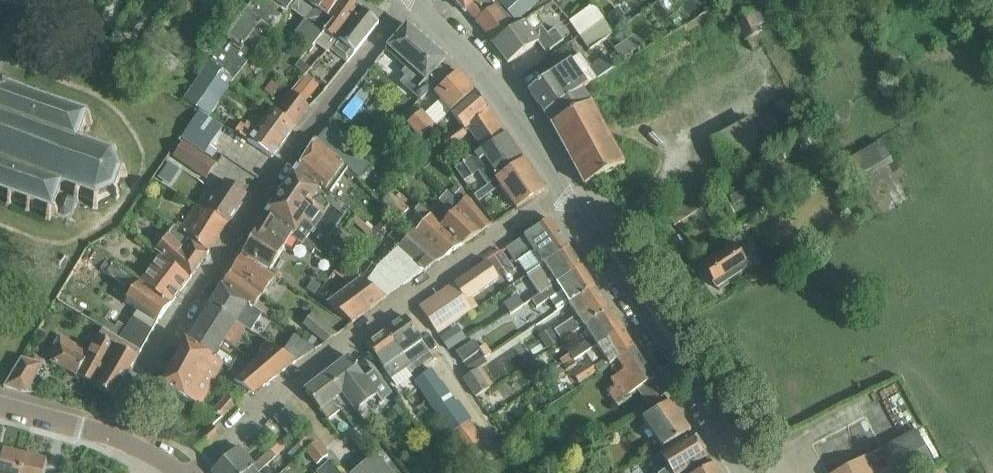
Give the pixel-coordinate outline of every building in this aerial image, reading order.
[(38,16),(48,0),(8,0),(38,16)] [(185,99),(208,115),(233,78),(235,78),(258,48),(259,49),(290,8),(296,0),(253,0),(185,99)] [(341,0),(296,0),(290,8),(305,19),(295,32),(313,47),(318,41),(333,20),(328,17),(341,0)] [(348,0),(341,0),(328,17),(333,20),(318,41),(328,50),(330,49),(360,10),(348,0)] [(454,3),(464,12),(465,11),(471,17),(474,21),(492,44),(524,22),(520,19),(542,0),(502,0),(499,3),(496,0),(451,0),(454,3)] [(751,12),(746,3),(729,12),(745,42),(747,41),(749,46),(762,40),(759,35),(772,29),(768,22),(771,21),(763,6),(751,12)] [(569,24),(579,38),(604,22),(593,7),(569,24)] [(360,10),(330,49),(346,63),(352,56),(378,24),(360,10)] [(618,10),(607,17),(615,29),(626,21),(618,10)] [(492,44),(509,65),(539,44),(545,53),(562,40),(554,29),(546,34),(540,26),(532,32),(524,22),(492,44)] [(579,38),(588,51),(612,35),(604,22),(579,38)] [(406,26),(385,50),(405,67),(400,73),(404,76),(399,83),(419,100),(442,81),(448,74),(438,66),(444,59),(406,26)] [(607,56),(587,70),(596,82),(615,68),(607,56)] [(569,64),(527,91),(539,110),(542,114),(582,91),(596,82),(587,70),(578,58),(569,64)] [(440,100),(423,115),(414,104),(400,116),(420,139),(434,127),(433,126),(450,112),(474,91),(457,72),(450,78),(434,93),(440,100)] [(304,75),(292,91),(303,101),(316,85),(304,75)] [(275,77),(264,91),(271,97),(282,82),(275,77)] [(0,97),(0,197),(8,199),(7,203),(10,205),(12,201),(26,206),(25,210),(29,211),(30,207),(47,214),(45,219),(49,220),(51,215),(70,222),(76,202),(78,203),(80,196),(94,201),(93,208),(98,208),(99,201),(112,195),(116,200),(120,197),(115,192),(119,178),(127,177),(127,173),(120,173),(113,159),(118,154),(114,151),(110,156),(97,152),(99,146),(94,144),(92,150),(77,145),(85,124),(90,126),(92,121),(87,120),(89,114),(84,112),(82,118),(66,112),(68,108),(64,107),(63,110),(48,105),(49,101),(45,100),(44,104),(29,98),(31,94),(27,93),(26,97),(7,90),(9,85),(5,83),(3,89),(0,87),(0,93),(1,94),(0,97)] [(295,126),(309,106),(303,101),(292,91),(276,111),(295,126)] [(474,91),(450,112),(460,125),(441,140),(447,149),(451,145),(467,133),(464,129),(466,128),(482,149),(504,134),(488,110),(474,91)] [(582,91),(542,114),(555,133),(594,110),(582,91)] [(220,104),(211,116),(225,126),(233,113),(220,104)] [(295,126),(276,111),(273,108),(258,130),(248,123),(245,127),(241,124),(236,132),(272,157),(295,126)] [(594,110),(555,133),(569,159),(574,169),(584,187),(623,164),(594,110)] [(195,133),(206,117),(199,112),(188,129),(195,133)] [(195,133),(188,129),(183,137),(205,152),(210,145),(222,127),(206,117),(195,133)] [(749,120),(711,140),(726,167),(763,147),(749,120)] [(487,185),(522,161),(515,151),(504,134),(482,149),(454,168),(463,181),(478,171),(487,185)] [(316,139),(297,169),(328,195),(344,174),(350,180),(355,176),(349,168),(333,155),(316,139)] [(206,179),(216,164),(184,142),(173,156),(206,179)] [(344,142),(333,155),(349,168),(355,176),(358,179),(370,165),(344,142)] [(210,145),(205,152),(213,157),(218,150),(210,145)] [(167,159),(156,174),(167,182),(178,167),(167,159)] [(487,185),(472,195),(478,203),(500,188),(515,210),(543,191),(544,191),(523,160),(522,161),(487,185)] [(297,169),(277,198),(292,209),(290,212),(313,229),(314,226),(329,237),(349,210),(328,195),(297,169)] [(198,207),(227,224),(247,196),(226,180),(216,194),(210,190),(198,207)] [(456,187),(450,194),(458,201),(465,195),(456,187)] [(743,191),(727,199),(732,208),(747,200),(743,191)] [(441,226),(461,245),(489,227),(465,198),(460,204),(447,192),(438,202),(451,214),(441,226)] [(408,210),(392,196),(383,206),(399,220),(408,210)] [(277,198),(266,215),(293,234),(291,237),(298,243),(312,253),(316,246),(305,239),(313,229),(290,212),(292,209),(277,198)] [(693,201),(667,218),(675,230),(701,213),(693,201)] [(227,224),(198,207),(197,205),(181,227),(177,224),(175,227),(189,236),(190,235),(208,251),(227,224)] [(461,245),(441,226),(420,207),(415,212),(425,221),(414,233),(443,258),(461,245)] [(266,215),(242,254),(267,272),(270,268),(284,247),(292,252),(298,243),(291,237),(293,234),(266,215)] [(355,216),(351,221),(369,236),(373,231),(355,216)] [(523,237),(505,249),(514,263),(516,262),(525,276),(542,265),(567,248),(549,220),(523,237)] [(189,236),(175,227),(174,226),(156,251),(161,254),(190,277),(208,251),(190,235),(189,236)] [(443,258),(414,233),(413,231),(398,248),(424,271),(443,258)] [(739,254),(748,247),(741,236),(719,251),(721,253),(700,267),(716,290),(717,289),(719,291),(727,285),(726,283),(748,268),(739,254)] [(138,239),(133,245),(143,253),(148,247),(138,239)] [(567,248),(542,265),(525,276),(538,295),(580,267),(567,248)] [(190,277),(161,254),(141,283),(170,304),(190,277)] [(242,254),(229,273),(262,295),(275,278),(277,280),(281,276),(270,268),(267,272),(242,254)] [(485,262),(418,308),(436,334),(470,311),(465,302),(497,280),(485,262)] [(170,304),(141,283),(126,272),(114,263),(107,273),(132,291),(125,301),(137,310),(156,323),(170,304)] [(345,291),(327,304),(351,323),(386,298),(382,295),(360,280),(338,266),(332,275),(350,287),(345,291)] [(580,267),(538,295),(530,301),(535,308),(549,298),(557,311),(567,304),(593,287),(580,267)] [(360,280),(382,295),(389,285),(367,270),(360,280)] [(229,273),(222,285),(265,315),(267,312),(255,304),(262,295),(229,273)] [(313,282),(306,292),(314,297),(321,287),(313,282)] [(222,285),(209,305),(236,322),(246,328),(251,332),(262,313),(222,285)] [(593,287),(567,304),(575,316),(553,331),(560,342),(582,327),(607,310),(593,287)] [(515,296),(502,305),(508,315),(521,306),(515,296)] [(209,305),(197,323),(224,341),(236,322),(209,305)] [(590,339),(567,353),(568,354),(572,361),(595,346),(620,329),(607,310),(582,327),(590,339)] [(93,312),(89,319),(104,329),(140,352),(152,330),(132,318),(126,328),(118,323),(116,327),(93,312)] [(336,335),(311,315),(303,325),(325,343),(336,335)] [(403,319),(385,331),(409,367),(428,354),(403,319)] [(224,341),(197,323),(185,341),(223,364),(229,368),(234,360),(218,350),(224,341)] [(140,352),(104,329),(100,334),(89,353),(59,336),(49,353),(54,356),(51,361),(92,384),(92,385),(113,398),(140,352)] [(616,360),(633,349),(621,330),(620,330),(620,329),(595,346),(604,360),(593,367),(590,362),(572,375),(577,383),(596,371),(597,373),(616,360)] [(385,331),(366,345),(390,380),(396,388),(410,378),(409,376),(414,373),(409,367),(385,331)] [(448,332),(438,339),(447,351),(457,344),(448,332)] [(199,407),(223,364),(185,341),(171,367),(171,368),(161,386),(199,407)] [(537,341),(527,347),(533,356),(543,349),(537,341)] [(255,362),(272,380),(296,362),(283,353),(267,342),(259,349),(263,354),(254,362),(255,362)] [(471,343),(454,354),(462,365),(478,353),(476,350),(471,343)] [(288,344),(283,353),(296,362),(305,355),(288,344)] [(664,394),(653,379),(633,349),(616,360),(623,371),(609,380),(614,387),(606,392),(614,404),(636,390),(646,407),(664,395),(664,394)] [(568,354),(557,361),(558,363),(562,368),(572,361),(568,354)] [(347,357),(326,374),(355,412),(376,395),(381,402),(392,395),(374,370),(363,378),(347,357)] [(4,387),(25,392),(29,393),(35,384),(32,382),(42,364),(21,359),(4,387)] [(572,361),(562,368),(564,372),(575,365),(572,361)] [(272,380),(255,362),(254,362),(233,382),(252,394),(272,380)] [(558,363),(549,370),(552,375),(562,368),(558,363)] [(470,421),(457,402),(454,403),(440,382),(439,383),(430,370),(413,381),(450,435),(470,421)] [(488,389),(476,371),(462,380),(474,398),(488,389)] [(362,422),(355,412),(326,374),(304,391),(327,420),(339,410),(353,429),(362,422)] [(222,417),(236,404),(227,396),(212,412),(222,417)] [(689,432),(669,402),(640,419),(661,448),(689,432)] [(397,404),(393,407),(402,419),(406,416),(397,404)] [(300,423),(287,409),(277,418),(290,432),(300,423)] [(211,472),(246,472),(254,466),(243,454),(261,439),(255,433),(236,448),(219,465),(213,470),(211,472)] [(309,435),(299,444),(305,451),(315,442),(309,435)] [(707,457),(706,456),(703,452),(692,435),(675,446),(659,457),(666,467),(656,472),(682,472),(707,457)] [(315,442),(305,451),(316,465),(327,456),(315,442)] [(254,466),(246,472),(258,472),(284,449),(278,443),(254,466)] [(24,456),(2,451),(0,460),(0,472),(20,472),(24,456)] [(374,455),(352,472),(388,472),(374,455)] [(46,462),(24,456),(20,472),(44,472),(46,462)] [(865,457),(835,472),(873,472),(865,457)] [(329,461),(318,471),(316,472),(340,472),(329,461)] [(713,465),(712,465),(697,472),(717,472),(713,465)]
